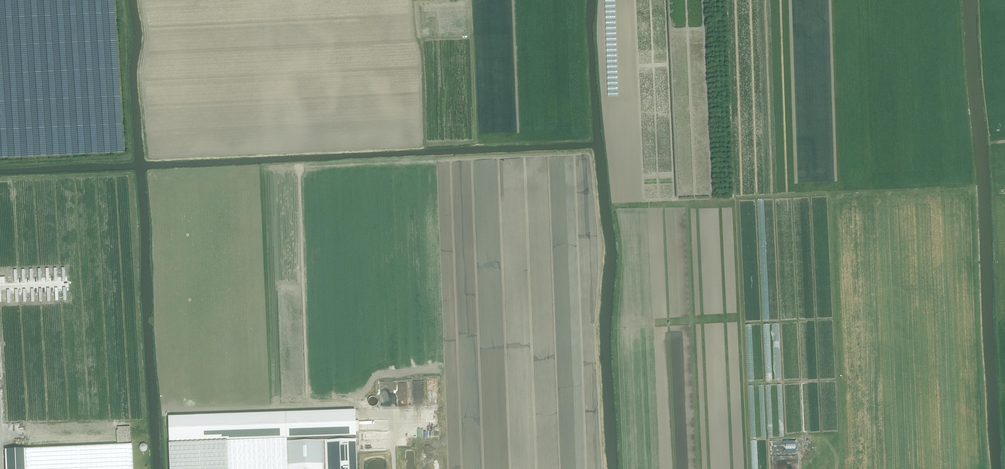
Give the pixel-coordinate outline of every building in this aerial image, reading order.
[(286,438),(287,442),(356,440),(356,431),(359,431),(359,421),(355,421),(355,410),(168,416),(169,441),(227,440),(228,440),(286,438)] [(287,464),(287,442),(286,438),(228,440),(229,468),(288,468),(287,464)] [(227,440),(169,441),(169,442),(170,468),(229,468),(227,440)] [(287,442),(288,468),(357,468),(356,440),(287,442)] [(5,450),(6,468),(133,468),(132,444),(79,447),(26,449),(5,450)]
